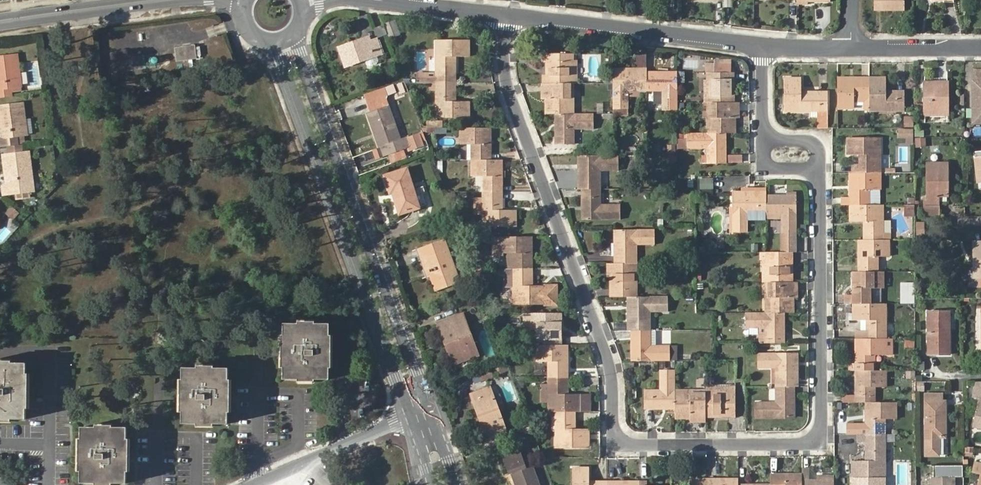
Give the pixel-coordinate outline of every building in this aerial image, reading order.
[(895,9),(904,9),(904,0),(874,0),(874,9),(891,9),(892,7),(895,7),(895,9)] [(388,34),(384,25),(374,28),(378,37),(388,34)] [(351,46),(350,44),(340,48),(346,66),(381,54),(376,39),(370,41),(368,37),(357,41),(358,43),(351,46)] [(437,40),(437,83),(454,83),(453,56),(469,56),(469,40),(437,40)] [(176,48),(178,61),(197,58),(195,46),(176,48)] [(570,83),(573,83),(573,61),(573,53),(548,53),(548,69),(551,69),(551,75),(548,75),(548,83),(570,83)] [(11,95),(10,87),(20,86),(17,55),(0,56),(0,96),(11,95)] [(708,80),(708,102),(712,102),(734,102),(734,94),(730,94),(730,88),(734,88),(734,73),(732,73),(716,72),(716,66),(707,66),(707,72),(708,72),(708,80)] [(647,72),(647,69),(626,69),(626,72),(622,72),(622,68),(614,68),(614,108),(627,108),(628,88),(647,88),(647,72)] [(677,110),(677,72),(668,72),(669,75),(665,75),(665,72),(647,72),(647,88),(647,89),(664,89),(664,110),(677,110)] [(785,79),(785,111),(828,111),(828,95),(802,95),(801,79),(785,79)] [(870,95),(869,79),(838,79),(838,108),(854,108),(854,102),(854,95),(870,95)] [(886,79),(869,79),(870,95),(870,108),(870,111),(904,111),(904,94),(886,94),(886,79)] [(456,90),(456,82),(454,83),(437,83),(431,83),(431,90),(437,90),(437,118),(469,118),(469,101),(454,101),(454,90),(456,90)] [(548,83),(544,83),(544,99),(547,99),(551,99),(551,106),(548,106),(548,114),(557,114),(573,113),(573,98),(570,98),(570,83),(548,83)] [(925,83),(925,115),(948,115),(948,83),(925,83)] [(378,88),(381,97),(396,92),(393,84),(378,88)] [(378,88),(362,94),(368,110),(383,104),(378,88)] [(854,95),(854,102),(864,102),(864,109),(870,108),(870,95),(854,95)] [(726,133),(735,132),(735,124),(731,124),(731,118),(735,118),(738,118),(738,102),(734,102),(712,102),(711,117),(708,117),(708,133),(726,133)] [(16,143),(16,136),(26,135),(22,104),(0,105),(0,122),(3,122),(3,128),(0,128),(0,131),(1,137),(0,137),(0,145),(16,143)] [(368,114),(375,133),(378,132),(380,138),(377,139),(384,155),(411,146),(408,137),(400,139),(388,106),(368,114)] [(573,113),(557,114),(557,124),(559,124),(559,127),(557,127),(557,144),(573,144),(573,128),(594,127),(594,114),(573,113)] [(913,126),(913,115),(903,115),(903,126),(913,126)] [(905,138),(905,144),(912,144),(913,128),(897,127),(897,138),(905,138)] [(490,159),(490,128),(461,128),(461,144),(471,144),(474,144),(475,159),(490,159)] [(710,163),(726,163),(726,146),(722,146),(722,142),(726,142),(726,133),(708,133),(688,133),(688,147),(710,147),(710,163)] [(915,147),(926,146),(925,136),(914,137),(915,147)] [(864,155),(864,174),(880,174),(880,139),(847,138),(848,155),(864,155)] [(666,153),(675,153),(675,144),(666,144),(666,153)] [(4,155),(6,170),(9,170),(9,176),(7,177),(8,185),(3,186),(4,193),(32,190),(28,152),(4,155)] [(618,155),(579,155),(579,164),(582,164),(582,168),(579,168),(579,189),(583,189),(598,189),(598,169),(618,170),(618,155)] [(500,191),(502,191),(502,160),(490,159),(475,159),(473,159),(472,176),(483,176),(486,176),(486,191),(500,191)] [(927,164),(928,200),(925,200),(925,207),(939,207),(938,195),(948,195),(948,164),(927,164)] [(393,194),(395,193),(398,192),(399,195),(397,196),(403,213),(421,207),(407,170),(387,177),(393,194)] [(864,174),(851,174),(851,206),(867,206),(867,189),(870,190),(880,189),(880,174),(864,174)] [(697,177),(697,189),(713,189),(713,178),(697,177)] [(598,189),(583,189),(583,206),(585,207),(585,210),(583,210),(583,220),(599,219),(599,206),(620,206),(620,189),(598,189)] [(486,191),(484,191),(484,226),(516,226),(516,210),(500,210),(500,191),(486,191)] [(767,196),(767,193),(746,193),(746,196),(743,196),(743,193),(734,193),(734,233),(747,233),(747,212),(767,212),(767,196)] [(784,196),(767,196),(767,212),(767,213),(783,213),(784,234),(797,234),(797,196),(787,197),(787,198),(784,198),(784,196)] [(914,204),(904,204),(904,215),(914,215),(914,204)] [(890,240),(890,233),(883,234),(883,221),(883,205),(870,205),(867,206),(851,206),(851,221),(866,222),(866,240),(883,240),(889,240),(890,240)] [(654,229),(615,229),(615,239),(618,239),(618,242),(615,242),(615,263),(635,263),(635,243),(654,243),(654,229)] [(531,268),(532,268),(532,236),(494,236),(494,255),(504,256),(503,253),(513,253),(515,253),(515,268),(531,268)] [(422,248),(430,270),(434,268),(435,271),(436,274),(432,275),(432,276),(438,292),(460,284),(445,240),(422,248)] [(866,240),(859,240),(859,272),(876,272),(876,257),(879,257),(889,257),(889,240),(883,240),(866,240)] [(431,273),(430,270),(422,248),(418,249),(428,277),(432,276),(432,275),(436,274),(435,271),(431,273)] [(791,268),(791,252),(767,253),(766,253),(766,261),(766,283),(770,282),(791,282),(791,274),(788,274),(788,268),(791,268)] [(611,281),(611,297),(629,297),(636,297),(636,263),(635,263),(615,263),(611,263),(611,275),(612,275),(612,281),(611,281)] [(513,268),(506,268),(506,287),(514,287),(514,303),(546,303),(546,287),(531,287),(531,268),(515,268),(513,268)] [(859,272),(854,272),(854,304),(870,304),(870,289),(873,289),(884,289),(884,272),(879,272),(876,272),(859,272)] [(911,303),(912,282),(901,281),(899,302),(911,303)] [(783,313),(793,313),(793,304),(789,304),(789,298),(793,298),(796,298),(796,282),(791,282),(770,282),(770,297),(766,297),(766,313),(783,313)] [(629,310),(629,331),(632,331),(648,331),(650,331),(651,311),(668,311),(668,297),(636,297),(629,297),(629,306),(632,306),(632,310),(629,310)] [(867,332),(855,332),(855,340),(856,340),(886,339),(885,304),(874,304),(870,304),(854,304),(854,321),(867,321),(867,332)] [(928,312),(928,355),(950,355),(950,329),(947,329),(947,312),(928,312)] [(561,344),(561,313),(531,313),(531,329),(542,329),(545,330),(545,345),(561,344)] [(767,343),(783,343),(783,327),(781,326),(781,323),(783,323),(783,313),(766,313),(746,314),(746,328),(767,327),(767,343)] [(441,322),(448,342),(446,343),(454,364),(477,355),(463,314),(441,322)] [(285,324),(284,370),(284,381),(330,381),(330,325),(285,324)] [(632,352),(632,361),(670,361),(670,347),(648,347),(648,331),(632,331),(632,349),(635,349),(635,352),(632,352)] [(886,339),(856,340),(856,364),(850,364),(850,371),(856,371),(873,371),(873,356),(876,356),(892,356),(892,339),(886,339)] [(566,377),(568,377),(568,345),(561,344),(545,345),(542,345),(537,344),(537,361),(547,361),(551,361),(551,377),(566,377)] [(794,386),(797,386),(796,366),(794,366),(794,362),(796,362),(796,353),(757,354),(757,367),(778,367),(778,387),(794,386)] [(25,421),(26,365),(0,365),(0,421),(25,421)] [(228,425),(229,369),(183,369),(183,399),(182,425),(228,425)] [(675,391),(675,371),(661,371),(661,392),(645,392),(645,408),(662,408),(662,406),(666,406),(666,409),(675,408),(675,391)] [(873,371),(856,371),(857,402),(867,402),(873,402),(873,387),(876,387),(886,387),(886,371),(876,371),(873,371)] [(572,412),(581,412),(581,396),(566,395),(566,377),(551,377),(550,376),(550,411),(556,412),(572,412)] [(973,395),(980,397),(973,426),(980,428),(980,384),(975,384),(973,395)] [(720,416),(735,416),(735,386),(727,386),(727,390),(706,390),(706,394),(706,416),(714,416),(714,414),(720,414),(720,416)] [(778,387),(777,387),(777,403),(756,404),(756,418),(794,418),(794,408),(791,408),(791,404),(794,404),(794,386),(778,387)] [(489,387),(471,394),(478,415),(482,414),(489,431),(485,432),(490,447),(508,440),(502,426),(504,425),(489,387)] [(128,390),(128,400),(136,400),(136,390),(128,390)] [(675,408),(675,417),(684,417),(684,414),(690,414),(691,417),(690,421),(706,421),(706,416),(706,394),(692,395),(692,391),(675,391),(675,408)] [(926,394),(926,455),(939,455),(939,445),(936,445),(936,437),(945,437),(945,402),(942,402),(942,394),(926,394)] [(867,402),(867,434),(868,434),(883,434),(883,419),(886,419),(896,419),(896,402),(876,402),(873,402),(867,402)] [(572,412),(556,412),(556,447),(588,447),(588,431),(573,430),(572,412)] [(482,414),(478,415),(485,432),(489,431),(482,414)] [(127,428),(80,428),(80,484),(127,484),(127,459),(127,428)] [(883,434),(868,434),(867,461),(852,461),(852,478),(884,477),(885,434),(883,434)] [(963,454),(972,455),(973,447),(964,446),(963,454)] [(512,473),(514,471),(516,475),(513,476),(516,484),(539,484),(531,465),(526,467),(521,451),(502,458),(508,474),(512,473)] [(802,476),(770,475),(770,484),(802,484),(802,481),(802,476)]
